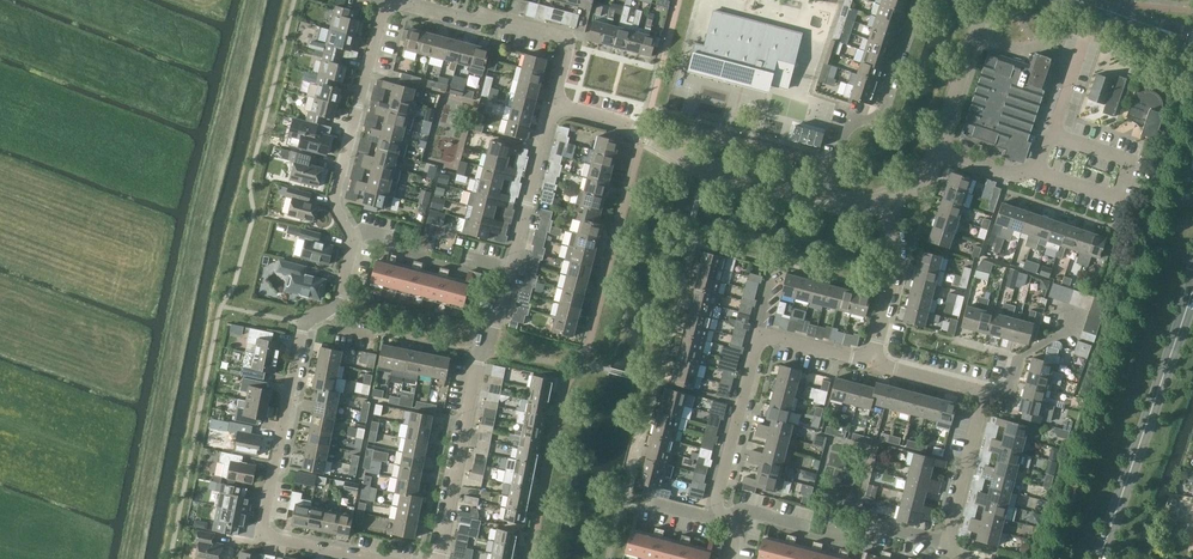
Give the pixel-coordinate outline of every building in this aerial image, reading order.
[(578,6),(591,9),(593,0),(579,0),(578,6)] [(881,4),(903,11),(907,0),(906,0),(882,0),(881,4)] [(881,4),(877,16),(899,23),(903,11),(881,4)] [(614,46),(626,49),(633,23),(626,21),(629,7),(624,5),(620,20),(619,26),(614,46)] [(850,7),(843,5),(841,12),(848,14),(850,7)] [(336,6),(330,29),(355,36),(359,21),(353,19),(355,11),(336,6)] [(601,43),(614,46),(619,26),(611,24),(615,9),(610,8),(606,23),(601,43)] [(638,52),(644,33),(645,29),(637,27),(642,10),(636,9),(633,23),(626,49),(627,49),(627,52),(632,53),(633,51),(638,52)] [(800,65),(796,58),(801,39),(783,35),(785,29),(714,10),(705,46),(696,44),(694,52),(689,71),(742,85),(745,76),(770,83),(769,84),(788,89),(793,70),(800,65)] [(877,16),(873,27),(895,35),(899,23),(877,16)] [(644,33),(638,52),(639,52),(640,55),(644,56),(646,54),(652,56),(654,45),(658,46),(661,37),(649,34),(650,34),(651,28),(651,27),(653,19),(648,18),(645,29),(644,33)] [(588,39),(601,43),(606,23),(593,20),(588,39)] [(838,21),(836,28),(842,30),(845,24),(838,21)] [(404,49),(418,52),(423,31),(418,30),(418,28),(412,26),(410,28),(409,31),(404,29),(402,40),(406,41),(404,49)] [(873,27),(869,39),(891,46),(895,35),(873,27)] [(842,30),(836,28),(833,35),(840,37),(842,30)] [(330,29),(324,52),(343,57),(345,49),(351,50),(355,36),(330,29)] [(418,52),(431,56),(436,35),(423,31),(418,52)] [(431,56),(444,59),(449,38),(436,35),(431,56)] [(444,59),(457,62),(463,42),(449,38),(444,59)] [(841,56),(843,49),(837,47),(839,42),(832,39),(828,51),(835,53),(841,56)] [(869,39),(865,50),(888,58),(891,46),(869,39)] [(470,66),(471,66),(476,45),(471,44),(471,41),(465,40),(463,42),(457,62),(470,66)] [(490,49),(476,45),(471,66),(470,66),(469,72),(483,75),(490,49)] [(493,49),(491,59),(498,61),(500,51),(493,49)] [(865,50),(861,62),(884,70),(888,58),(865,50)] [(835,53),(828,51),(824,62),(831,65),(835,53)] [(324,52),(318,75),(337,80),(343,81),(347,66),(341,65),(343,57),(324,52)] [(1035,53),(1031,66),(989,52),(961,137),(1021,157),(1054,60),(1035,53)] [(526,53),(523,67),(543,72),(547,59),(526,53)] [(498,61),(491,59),(488,69),(495,71),(498,61)] [(861,62),(858,73),(880,81),(884,70),(861,62)] [(523,67),(519,80),(540,86),(543,72),(523,67)] [(822,68),(820,74),(827,77),(829,70),(822,68)] [(400,80),(410,82),(412,75),(402,73),(400,80)] [(858,73),(854,85),(876,93),(880,81),(858,73)] [(827,77),(820,74),(818,81),(825,83),(827,77)] [(1107,114),(1114,117),(1127,78),(1120,76),(1119,79),(1116,81),(1096,74),(1088,98),(1105,104),(1104,108),(1105,109),(1107,113),(1107,114)] [(306,95),(315,98),(337,104),(337,103),(340,103),(342,95),(340,94),(341,89),(335,87),(337,80),(318,75),(316,83),(311,82),(307,95),(306,95)] [(412,75),(410,82),(420,85),(422,78),(412,75)] [(486,76),(484,86),(491,87),(493,77),(486,76)] [(393,89),(391,97),(412,102),(415,89),(395,83),(378,79),(377,85),(393,89)] [(426,87),(436,89),(438,82),(428,79),(426,87)] [(519,80),(516,94),(536,99),(540,86),(519,80)] [(438,82),(436,89),(446,92),(448,85),(438,82)] [(876,93),(854,85),(850,98),(872,105),(876,93)] [(453,93),(463,96),(464,89),(455,86),(453,93)] [(491,87),(484,86),(481,95),(488,97),(491,87)] [(464,89),(463,96),(472,98),(474,91),(464,89)] [(1142,92),(1141,92),(1135,90),(1127,116),(1137,119),(1136,123),(1138,126),(1145,122),(1141,134),(1152,138),(1155,128),(1157,129),(1162,113),(1160,113),(1161,111),(1162,109),(1162,108),(1162,107),(1162,106),(1162,105),(1162,103),(1162,102),(1161,100),(1161,99),(1160,98),(1159,96),(1158,95),(1156,94),(1155,93),(1154,92),(1152,92),(1151,91),(1149,91),(1147,91),(1145,91),(1144,91),(1142,92)] [(516,94),(512,107),(533,112),(536,99),(516,94)] [(373,100),(371,106),(414,117),(417,104),(412,102),(391,97),(389,104),(373,100)] [(337,104),(315,98),(312,112),(309,111),(306,120),(325,125),(327,117),(333,118),(337,104)] [(479,102),(477,112),(484,114),(487,104),(479,102)] [(384,123),(405,128),(410,130),(414,117),(371,106),(370,112),(386,116),(384,123)] [(512,107),(509,120),(530,126),(533,112),(512,107)] [(484,114),(477,112),(474,122),(481,124),(484,114)] [(302,133),(299,147),(326,154),(331,137),(315,133),(317,125),(294,118),(291,130),(302,133)] [(530,126),(509,120),(505,134),(526,139),(530,126)] [(366,126),(364,132),(401,142),(405,128),(384,123),(382,131),(366,126)] [(571,123),(570,130),(574,131),(577,129),(578,125),(571,123)] [(796,126),(792,139),(820,147),(824,133),(796,126)] [(379,142),(377,150),(398,155),(401,142),(364,132),(363,138),(379,142)] [(558,134),(557,140),(568,143),(570,137),(558,134)] [(599,136),(595,150),(616,155),(619,141),(599,136)] [(492,140),(488,154),(509,159),(510,152),(527,156),(528,150),(512,145),(492,140)] [(568,143),(557,140),(555,146),(567,149),(568,143)] [(359,153),(358,159),(395,168),(398,155),(377,150),(375,157),(359,153)] [(595,150),(591,164),(612,169),(616,155),(595,150)] [(295,161),(290,179),(318,186),(323,168),(310,165),(312,156),(291,151),(289,160),(295,161)] [(488,154),(484,167),(521,176),(523,171),(507,166),(509,159),(488,154)] [(370,176),(397,183),(398,183),(401,170),(395,168),(358,159),(356,164),(372,169),(370,176)] [(551,162),(549,168),(561,171),(563,165),(551,162)] [(591,164),(588,178),(608,183),(612,169),(591,164)] [(484,167),(481,180),(502,185),(504,178),(520,182),(521,176),(484,167)] [(561,171),(549,168),(548,174),(559,177),(561,171)] [(952,172),(947,186),(967,193),(972,179),(952,172)] [(440,173),(437,182),(447,184),(449,176),(440,173)] [(352,179),(351,185),(393,196),(397,183),(370,176),(368,183),(352,179)] [(605,197),(605,196),(607,196),(609,190),(607,189),(608,183),(588,178),(584,192),(605,197)] [(477,179),(473,192),(514,203),(516,197),(500,193),(502,185),(481,180),(477,179)] [(393,196),(351,185),(349,191),(365,195),(363,203),(390,210),(393,196)] [(947,186),(942,200),(963,207),(967,193),(947,186)] [(997,203),(1002,188),(995,186),(990,200),(997,203)] [(437,187),(435,194),(442,195),(443,189),(437,187)] [(312,193),(304,191),(289,188),(286,196),(293,198),(288,215),(313,221),(317,204),(309,202),(312,193)] [(555,193),(544,190),(540,202),(552,205),(555,193)] [(601,211),(605,197),(584,192),(579,190),(575,205),(577,205),(576,210),(574,210),(573,210),(579,212),(599,217),(601,211)] [(469,205),(474,206),(495,212),(497,204),(513,209),(514,203),(473,192),(472,192),(469,205)] [(434,197),(431,207),(439,209),(442,199),(434,197)] [(942,200),(938,213),(958,220),(963,207),(942,200)] [(997,203),(990,200),(987,210),(994,212),(997,203)] [(999,237),(1005,239),(1015,207),(1002,203),(995,223),(1003,226),(999,237)] [(466,218),(466,219),(507,229),(509,223),(493,219),(495,212),(474,206),(470,219),(466,218)] [(1014,229),(1022,232),(1028,211),(1015,207),(1005,239),(1011,241),(1014,229)] [(438,212),(430,210),(427,222),(435,224),(438,212)] [(1025,246),(1031,248),(1041,216),(1028,211),(1022,232),(1029,234),(1025,246)] [(582,220),(578,233),(599,238),(603,224),(598,223),(599,217),(579,212),(577,219),(582,220)] [(938,213),(933,227),(954,234),(958,220),(938,213)] [(1040,238),(1047,240),(1054,220),(1041,216),(1031,248),(1036,250),(1040,238)] [(541,217),(540,223),(552,226),(553,220),(541,217)] [(984,218),(981,228),(988,230),(991,220),(984,218)] [(507,229),(466,219),(462,232),(487,239),(490,231),(506,235),(507,229)] [(1051,254),(1057,256),(1067,225),(1054,220),(1047,240),(1055,243),(1051,254)] [(552,226),(540,223),(538,229),(550,232),(552,226)] [(1066,247),(1073,249),(1080,229),(1067,225),(1057,256),(1062,258),(1066,247)] [(954,234),(933,227),(929,241),(949,248),(954,234)] [(988,230),(981,228),(978,237),(985,239),(988,230)] [(306,239),(301,257),(329,264),(333,246),(318,242),(321,234),(302,229),(300,238),(306,239)] [(1077,263),(1082,265),(1093,233),(1080,229),(1073,249),(1081,252),(1077,263)] [(569,245),(574,247),(595,252),(595,251),(598,252),(600,245),(597,245),(599,238),(578,233),(572,231),(569,245)] [(1093,233),(1082,265),(1088,267),(1092,255),(1106,260),(1111,247),(1104,244),(1106,238),(1093,233)] [(534,245),(533,251),(544,254),(546,248),(534,245)] [(972,255),(979,258),(982,248),(975,245),(972,255)] [(574,247),(571,261),(592,266),(595,252),(574,247)] [(371,281),(384,285),(393,251),(389,250),(386,263),(376,261),(371,281)] [(384,285),(397,288),(403,268),(390,264),(391,261),(395,262),(397,255),(392,254),(393,251),(384,285)] [(544,254),(533,251),(531,257),(543,260),(544,254)] [(705,251),(702,263),(725,270),(728,257),(705,251)] [(922,251),(918,265),(939,271),(943,256),(922,251)] [(976,270),(990,274),(994,263),(983,259),(976,270)] [(300,294),(320,299),(320,296),(322,295),(323,292),(322,290),(325,280),(304,275),(306,267),(280,260),(277,271),(288,274),(283,289),(294,292),(295,294),(299,294),(300,294)] [(1027,260),(1024,269),(1036,273),(1039,264),(1027,260)] [(571,261),(567,274),(588,280),(592,266),(571,261)] [(700,272),(699,276),(721,282),(725,270),(702,263),(701,265),(699,266),(698,269),(700,272)] [(918,265),(914,279),(935,284),(940,286),(944,272),(939,271),(918,265)] [(1043,266),(1040,275),(1049,278),(1052,269),(1043,266)] [(964,267),(962,277),(969,279),(971,269),(964,267)] [(397,288),(411,292),(416,271),(403,268),(397,288)] [(1008,278),(1016,280),(1019,271),(1011,269),(1008,278)] [(411,292),(424,295),(429,275),(416,271),(411,292)] [(456,281),(450,302),(464,306),(469,285),(478,287),(482,274),(469,271),(465,284),(456,281)] [(1028,275),(1019,272),(1015,287),(1019,288),(1026,283),(1028,275)] [(527,273),(525,279),(537,282),(539,276),(527,273)] [(747,280),(754,281),(756,274),(749,273),(747,280)] [(781,294),(795,298),(801,277),(786,273),(781,294)] [(567,274),(564,289),(584,294),(588,280),(567,274)] [(756,274),(754,281),(761,283),(763,276),(756,274)] [(424,295),(437,299),(443,278),(429,275),(424,295)] [(699,276),(696,287),(718,293),(721,282),(699,276)] [(795,298),(809,302),(815,281),(801,277),(795,298)] [(969,279),(962,277),(959,286),(966,288),(969,279)] [(1072,279),(1064,277),(1062,283),(1070,286),(1072,279)] [(437,299),(450,302),(456,281),(443,278),(437,299)] [(537,282),(525,279),(524,284),(536,288),(537,282)] [(914,279),(911,293),(932,298),(935,284),(914,279)] [(1048,289),(1050,282),(1042,279),(1041,284),(1043,288),(1048,289)] [(809,302),(823,305),(829,285),(815,281),(809,302)] [(1048,297),(1055,299),(1060,285),(1053,283),(1048,297)] [(823,305),(837,309),(842,288),(829,285),(823,305)] [(1055,299),(1062,301),(1067,287),(1060,285),(1055,299)] [(696,287),(693,299),(715,305),(718,293),(696,287)] [(1062,301),(1069,303),(1073,289),(1067,287),(1062,301)] [(837,309),(851,313),(856,292),(842,288),(837,309)] [(564,289),(560,302),(581,308),(584,294),(564,289)] [(1069,303),(1075,306),(1080,292),(1073,289),(1069,303)] [(856,292),(851,313),(865,316),(871,296),(856,292)] [(1075,306),(1082,308),(1087,294),(1080,292),(1075,306)] [(911,293),(907,307),(928,312),(932,298),(911,293)] [(1082,308),(1089,310),(1094,296),(1087,294),(1082,308)] [(957,295),(955,304),(962,306),(964,296),(957,295)] [(741,303),(748,305),(750,298),(743,296),(741,303)] [(961,327),(975,330),(983,298),(978,296),(974,308),(967,306),(961,327)] [(1089,310),(1087,317),(1101,322),(1108,301),(1094,296),(1089,310)] [(750,298),(748,305),(755,307),(757,300),(750,298)] [(975,330),(988,334),(993,313),(986,311),(989,299),(983,298),(975,330)] [(693,299),(689,311),(712,317),(715,305),(693,299)] [(520,301),(518,306),(530,309),(531,304),(520,301)] [(560,302),(556,316),(577,322),(581,308),(560,302)] [(988,334),(1001,337),(1010,305),(1004,303),(1001,315),(993,313),(988,334)] [(962,306),(955,304),(952,314),(959,316),(962,306)] [(1001,337),(1015,340),(1020,320),(1013,318),(1016,306),(1010,305),(1001,337)] [(530,309),(518,306),(517,312),(528,315),(530,309)] [(928,312),(907,307),(904,321),(924,327),(928,312)] [(1020,320),(1015,340),(1028,344),(1034,323),(1036,312),(1030,310),(1027,322),(1020,320)] [(689,311),(686,323),(709,329),(712,317),(689,311)] [(773,324),(779,326),(782,314),(776,313),(773,324)] [(577,322),(556,316),(552,331),(573,336),(577,322)] [(1087,317),(1085,324),(1098,329),(1101,322),(1087,317)] [(795,330),(801,332),(804,320),(799,318),(795,330)] [(951,318),(947,333),(954,335),(958,320),(951,318)] [(511,320),(510,326),(509,326),(517,328),(518,322),(511,320)] [(735,327),(742,329),(744,322),(737,320),(736,324),(735,327)] [(804,320),(801,332),(807,333),(810,322),(804,320)] [(744,322),(742,329),(749,330),(751,324),(744,322)] [(686,323),(683,335),(706,341),(709,329),(686,323)] [(1085,324),(1082,331),(1096,336),(1098,329),(1085,324)] [(823,337),(829,339),(832,327),(826,326),(823,337)] [(832,327),(829,339),(835,340),(838,329),(832,327)] [(257,345),(255,353),(278,358),(281,342),(266,339),(267,331),(250,328),(247,343),(257,345)] [(1096,336),(1082,331),(1080,338),(1094,342),(1096,336)] [(854,333),(851,345),(857,346),(860,335),(854,333)] [(683,335),(680,346),(709,354),(712,343),(706,341),(683,335)] [(1078,341),(1073,354),(1087,359),(1092,345),(1078,341)] [(378,365),(392,368),(396,347),(382,344),(378,365)] [(729,351),(736,352),(738,345),(731,344),(729,351)] [(738,345),(736,352),(743,354),(745,347),(738,345)] [(321,346),(318,360),(339,364),(342,351),(321,346)] [(680,346),(677,358),(700,364),(706,366),(709,354),(680,346)] [(392,368),(405,371),(410,350),(396,347),(392,368)] [(1033,357),(1029,371),(1062,379),(1063,373),(1052,370),(1054,362),(1058,364),(1060,357),(1056,356),(1058,350),(1047,347),(1045,353),(1046,353),(1044,360),(1033,357)] [(405,371),(419,373),(423,352),(410,350),(405,371)] [(278,358),(255,353),(246,351),(245,354),(244,354),(243,360),(244,360),(242,366),(240,375),(258,378),(260,370),(274,373),(278,358)] [(419,373),(432,376),(436,355),(423,352),(419,373)] [(436,355),(432,376),(446,379),(446,377),(449,363),(450,358),(436,355)] [(367,366),(374,368),(376,357),(369,356),(367,366)] [(677,358),(674,370),(697,376),(700,364),(677,358)] [(318,360),(316,374),(337,378),(339,364),(318,360)] [(780,365),(777,378),(798,384),(801,370),(780,365)] [(723,374),(730,376),(732,369),(725,367),(723,374)] [(732,369),(730,376),(737,378),(739,371),(732,369)] [(697,376),(674,370),(671,383),(694,389),(697,376)] [(1029,371),(1026,384),(1047,389),(1049,382),(1060,385),(1062,379),(1029,371)] [(313,388),(319,389),(319,388),(334,391),(337,378),(316,374),(313,388)] [(365,374),(363,384),(371,385),(373,375),(365,374)] [(533,375),(530,388),(551,392),(553,379),(533,375)] [(488,383),(495,384),(496,377),(489,376),(488,383)] [(249,392),(247,400),(268,405),(271,390),(256,387),(258,380),(243,377),(240,391),(249,392)] [(496,377),(495,384),(502,386),(503,379),(496,377)] [(777,378),(773,392),(794,397),(798,384),(777,378)] [(830,398),(844,402),(849,381),(835,378),(830,398)] [(823,380),(821,390),(828,392),(830,382),(823,380)] [(844,402),(857,405),(862,385),(849,381),(844,402)] [(720,382),(717,395),(729,398),(732,385),(720,382)] [(872,403),(885,407),(890,386),(876,382),(875,388),(876,388),(872,403)] [(371,385),(363,384),(361,394),(369,396),(371,385)] [(1026,384),(1022,397),(1055,406),(1056,400),(1045,397),(1047,389),(1026,384)] [(871,409),(872,403),(876,388),(875,388),(862,385),(857,405),(871,409)] [(885,407),(898,410),(903,389),(890,386),(885,407)] [(665,387),(662,400),(684,406),(688,393),(665,387)] [(319,388),(319,389),(316,402),(337,406),(340,392),(334,391),(319,388)] [(530,388),(528,400),(548,404),(551,392),(530,388)] [(374,389),(372,396),(382,398),(384,391),(374,389)] [(898,410),(911,414),(917,393),(903,389),(898,410)] [(825,401),(828,392),(821,390),(818,399),(825,401)] [(773,392),(770,405),(791,411),(794,397),(773,392)] [(911,414),(924,417),(930,396),(917,393),(911,414)] [(389,403),(399,405),(400,398),(390,396),(389,403)] [(924,417),(937,420),(943,400),(930,396),(924,417)] [(1055,406),(1022,397),(1019,411),(1040,416),(1042,408),(1053,412),(1055,406)] [(400,398),(399,405),(409,407),(410,400),(400,398)] [(517,407),(516,410),(546,416),(548,404),(528,400),(522,399),(520,408),(517,407)] [(265,419),(266,416),(268,416),(270,407),(268,406),(268,405),(247,400),(245,408),(237,407),(234,420),(249,423),(250,416),(265,419)] [(483,407),(490,408),(491,401),(484,400),(483,407)] [(662,400),(659,411),(681,417),(684,406),(662,400)] [(718,411),(716,418),(723,420),(727,404),(714,400),(711,409),(718,411)] [(943,400),(937,420),(938,421),(936,428),(949,431),(956,403),(943,400)] [(415,408),(425,410),(427,403),(417,401),(415,408)] [(491,401),(490,408),(497,410),(498,402),(491,401)] [(316,402),(313,415),(334,419),(337,406),(316,402)] [(363,402),(361,412),(369,413),(370,403),(363,402)] [(427,403),(425,410),(435,412),(437,405),(427,403)] [(376,405),(374,415),(381,416),(383,406),(376,405)] [(766,419),(772,420),(772,419),(787,423),(791,411),(770,405),(766,419)] [(814,416),(821,418),(823,408),(816,406),(814,416)] [(709,416),(716,418),(718,411),(711,409),(709,416)] [(518,423),(523,424),(544,428),(546,416),(516,410),(516,413),(519,414),(518,423)] [(412,411),(409,425),(430,429),(433,415),(412,411)] [(659,411),(655,423),(678,429),(681,417),(659,411)] [(369,413),(361,412),(359,421),(367,423),(369,413)] [(313,415),(311,428),(332,432),(334,419),(313,415)] [(818,428),(821,418),(814,416),(811,426),(818,428)] [(1004,434),(1025,440),(1030,441),(1033,427),(1008,420),(991,416),(990,423),(1006,427),(1004,434)] [(758,424),(757,430),(789,438),(793,424),(787,423),(772,419),(772,420),(770,427),(758,424)] [(1066,420),(1063,429),(1070,431),(1073,422),(1066,420)] [(238,433),(235,450),(258,454),(262,436),(251,434),(253,426),(229,421),(228,431),(238,433)] [(372,422),(370,432),(378,433),(379,423),(372,422)] [(478,430),(485,432),(486,425),(479,423),(478,430)] [(655,423),(652,435),(675,441),(678,429),(655,423)] [(516,430),(515,435),(541,440),(544,428),(523,424),(522,431),(516,430)] [(430,429),(409,425),(406,438),(427,442),(429,436),(431,437),(432,431),(430,430),(430,429)] [(486,425),(485,432),(492,433),(494,426),(486,425)] [(825,433),(835,436),(837,429),(827,426),(825,433)] [(311,428),(308,442),(329,446),(332,432),(311,428)] [(358,428),(356,438),(363,440),(365,430),(358,428)] [(837,429),(835,436),(845,438),(846,431),(837,429)] [(767,438),(765,446),(786,451),(789,438),(757,430),(755,435),(767,438)] [(378,433),(370,432),(368,442),(376,443),(378,433)] [(703,440),(710,441),(712,434),(705,433),(703,440)] [(851,440),(861,443),(863,436),(853,433),(851,440)] [(880,440),(889,442),(891,435),(881,433),(880,440)] [(520,441),(519,447),(539,452),(541,440),(515,435),(510,434),(509,440),(514,441),(514,440),(520,441)] [(712,434),(710,441),(717,443),(719,436),(712,434)] [(986,437),(984,443),(1021,453),(1025,440),(1004,434),(1002,441),(986,437)] [(652,435),(649,447),(672,453),(675,441),(652,435)] [(826,438),(816,435),(815,435),(813,444),(824,447),(826,438)] [(891,435),(889,442),(899,445),(901,438),(891,435)] [(863,436),(861,443),(871,445),(873,438),(863,436)] [(363,440),(356,438),(354,448),(361,449),(363,440)] [(406,438),(404,452),(425,456),(427,442),(406,438)] [(906,447),(916,449),(918,442),(908,440),(906,447)] [(308,442),(305,455),(326,459),(329,446),(308,442)] [(918,442),(916,449),(926,452),(927,445),(918,442)] [(999,453),(997,461),(1018,466),(1021,453),(984,443),(983,449),(999,453)] [(752,450),(750,456),(783,464),(786,451),(765,446),(763,453),(752,450)] [(473,454),(480,456),(482,449),(475,447),(473,454)] [(519,447),(516,460),(536,464),(539,452),(519,447)] [(649,447),(646,459),(669,465),(672,453),(649,447)] [(932,454),(943,456),(944,449),(934,447),(932,454)] [(367,449),(365,459),(372,460),(374,450),(367,449)] [(482,449),(480,456),(487,457),(489,450),(482,449)] [(693,451),(692,458),(698,460),(699,456),(700,453),(693,451)] [(904,465),(911,466),(931,472),(933,464),(945,467),(947,461),(935,458),(908,451),(904,465)] [(235,486),(236,480),(253,483),(256,466),(242,463),(243,456),(223,452),(221,463),(226,464),(223,477),(229,478),(229,479),(230,479),(229,485),(235,486)] [(404,452),(401,465),(422,469),(425,456),(404,452)] [(326,459),(305,455),(303,469),(324,473),(326,459)] [(355,455),(353,465),(360,466),(362,456),(355,455)] [(704,465),(706,458),(699,456),(698,460),(695,471),(705,474),(707,466),(704,465)] [(760,465),(758,472),(779,478),(783,464),(750,456),(749,462),(760,465)] [(508,458),(506,470),(534,476),(536,464),(516,460),(508,458)] [(713,460),(706,458),(704,465),(707,466),(711,467),(713,460)] [(372,460),(365,459),(363,469),(371,470),(372,460)] [(643,471),(666,477),(671,478),(674,466),(669,465),(646,459),(643,471)] [(979,464),(977,470),(1014,479),(1018,466),(997,461),(995,468),(979,464)] [(360,466),(353,465),(351,475),(358,476),(360,466)] [(401,465),(398,478),(419,483),(422,469),(401,465)] [(911,466),(907,479),(940,488),(941,482),(929,479),(931,472),(911,466)] [(503,482),(511,484),(531,488),(534,476),(506,470),(503,482)] [(992,480),(990,487),(1011,492),(1014,479),(977,470),(976,475),(992,480)] [(468,478),(475,480),(477,473),(470,471),(468,478)] [(666,477),(643,471),(640,483),(663,489),(666,477)] [(779,478),(758,472),(757,480),(745,477),(743,483),(755,486),(781,493),(785,479),(779,478)] [(305,481),(315,483),(317,475),(307,473),(305,481)] [(477,473),(475,480),(482,481),(484,474),(477,473)] [(317,475),(315,483),(325,485),(327,478),(317,475)] [(365,476),(363,486),(371,488),(373,478),(365,476)] [(395,492),(401,494),(401,493),(416,496),(417,495),(419,483),(398,478),(395,492)] [(907,479),(904,493),(924,498),(926,491),(938,494),(940,488),(907,479)] [(335,480),(334,488),(343,489),(344,482),(335,480)] [(691,487),(698,489),(700,482),(693,480),(691,487)] [(222,508),(245,512),(249,513),(251,505),(248,504),(250,498),(245,497),(247,488),(235,486),(229,485),(211,481),(210,485),(222,488),(221,493),(218,495),(216,503),(218,506),(222,507),(222,508)] [(346,482),(344,490),(358,493),(360,485),(346,482)] [(700,482),(698,489),(705,490),(707,483),(700,482)] [(511,484),(509,495),(529,500),(531,488),(511,484)] [(875,499),(878,487),(869,484),(865,496),(875,499)] [(371,488),(363,486),(361,496),(369,498),(371,488)] [(972,490),(970,496),(1008,506),(1011,492),(990,487),(988,494),(972,490)] [(401,494),(398,506),(419,510),(422,496),(417,495),(416,496),(401,493),(401,494)] [(904,493),(900,506),(933,514),(934,509),(922,506),(924,498),(904,493)] [(463,502),(470,504),(472,497),(465,495),(463,502)] [(509,495),(506,508),(527,512),(529,500),(509,495)] [(811,498),(803,496),(801,504),(809,506),(811,498)] [(985,506),(983,513),(1004,519),(1008,506),(970,496),(969,502),(985,506)] [(472,497),(470,504),(478,505),(479,498),(472,497)] [(870,516),(875,499),(865,497),(861,513),(870,516)] [(359,502),(357,512),(365,513),(367,503),(359,502)] [(292,524),(306,527),(311,506),(296,503),(292,524)] [(338,512),(334,533),(349,536),(355,507),(348,505),(346,513),(338,512)] [(306,527),(320,530),(324,509),(311,506),(306,527)] [(398,506),(396,520),(417,524),(419,510),(398,506)] [(933,514),(900,506),(897,520),(917,525),(919,517),(931,520),(933,514)] [(245,512),(222,508),(219,522),(215,521),(213,530),(232,534),(234,525),(244,527),(245,521),(244,520),(245,512)] [(527,512),(506,508),(504,520),(524,524),(527,512)] [(320,530),(334,533),(338,512),(324,509),(320,530)] [(365,513),(357,512),(355,522),(362,523),(365,513)] [(965,517),(964,522),(1001,532),(1004,519),(983,513),(981,521),(965,517)] [(471,525),(472,519),(458,516),(457,522),(471,525)] [(625,552),(639,556),(644,535),(635,533),(638,520),(634,519),(631,532),(625,552)] [(417,524),(396,520),(393,534),(414,538),(417,524)] [(1001,532),(964,522),(962,528),(978,533),(976,540),(997,546),(1001,532)] [(1185,523),(1184,532),(1192,533),(1192,530),(1192,524),(1185,523)] [(776,542),(767,539),(770,527),(766,525),(766,526),(763,538),(757,558),(772,558),(776,542)] [(495,542),(515,546),(515,544),(518,543),(519,538),(517,536),(518,530),(511,528),(511,531),(498,528),(495,542)] [(454,537),(461,538),(462,531),(456,530),(454,537)] [(223,546),(212,544),(214,534),(198,531),(196,543),(199,543),(196,558),(220,558),(223,546)] [(462,531),(461,538),(468,540),(470,532),(462,531)] [(651,558),(652,558),(658,539),(644,535),(639,556),(651,558)] [(695,558),(709,558),(711,552),(720,554),(723,542),(710,538),(707,551),(697,549),(695,558)] [(671,542),(658,539),(652,558),(666,558),(671,542)] [(515,546),(495,542),(492,554),(513,558),(513,557),(515,556),(516,551),(514,549),(515,546)] [(684,545),(671,542),(666,558),(681,558),(684,545)] [(789,545),(776,542),(772,558),(786,558),(789,545)] [(1022,544),(1020,552),(1027,554),(1029,546),(1022,544)] [(697,549),(684,545),(681,558),(695,558),(697,549)] [(803,549),(789,545),(786,558),(800,558),(803,549)] [(816,552),(803,549),(800,558),(814,558),(816,552)]
